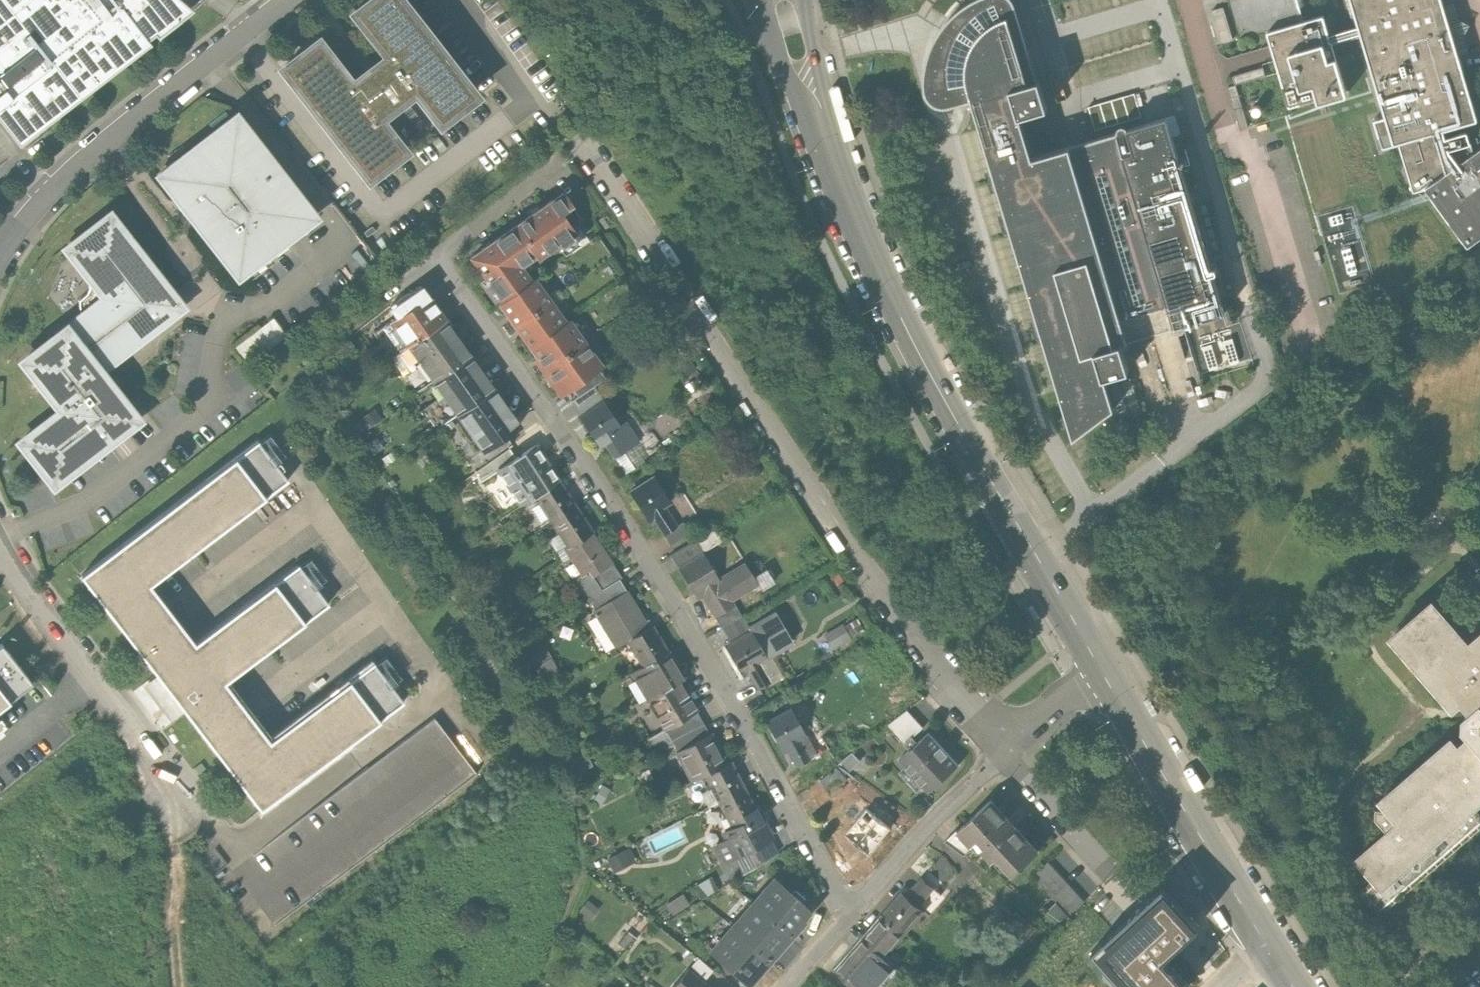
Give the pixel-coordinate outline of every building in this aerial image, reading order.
[(20,146),(149,45),(150,46),(151,44),(148,40),(156,35),(159,39),(160,38),(160,37),(191,12),(177,0),(0,0),(0,121),(20,146)] [(288,68),(369,175),(402,151),(377,118),(416,88),(441,121),(473,96),(400,0),(375,0),(358,13),(391,57),(352,86),(321,44),(288,68)] [(959,3),(952,11),(947,17),(940,29),(934,40),(929,51),(926,62),(924,71),(923,80),(923,87),(924,93),(925,96),(927,99),(930,103),(933,105),(936,106),(939,107),(943,108),(947,108),(953,106),(972,101),(1073,440),(1114,409),(1104,377),(1129,370),(1121,344),(1175,328),(1176,331),(1178,333),(1181,333),(1184,331),(1186,329),(1186,327),(1186,325),(1224,314),(1172,137),(1180,135),(1174,116),(1128,130),(1126,127),(1123,126),(1121,126),(1118,127),(1117,129),(1116,130),(1116,132),(1116,133),(1080,144),(1032,158),(1020,117),(1047,109),(1039,80),(1038,81),(1014,0),(962,0),(959,3)] [(1445,139),(1443,131),(1476,121),(1477,120),(1477,119),(1458,53),(1444,7),(1442,0),(1345,0),(1359,49),(1364,48),(1384,118),(1373,121),(1381,149),(1382,150),(1383,150),(1395,147),(1395,145),(1397,145),(1412,194),(1414,195),(1425,191),(1466,247),(1469,248),(1479,240),(1479,150),(1474,154),(1468,133),(1465,132),(1445,139)] [(1458,19),(1454,5),(1444,7),(1458,53),(1467,50),(1463,36),(1468,25),(1458,19)] [(1222,8),(1211,11),(1220,43),(1231,40),(1222,8)] [(1322,17),(1267,33),(1267,35),(1288,107),(1290,108),(1345,92),(1323,18),(1322,17)] [(1235,85),(1265,76),(1263,68),(1232,77),(1235,85)] [(1235,85),(1227,88),(1239,131),(1247,128),(1235,85)] [(1134,94),(1087,108),(1094,132),(1141,118),(1134,94)] [(239,111),(156,175),(186,213),(238,281),(321,218),(239,111)] [(564,193),(515,229),(540,263),(558,250),(560,254),(580,239),(565,217),(576,210),(564,193)] [(64,249),(102,298),(23,363),(63,412),(21,443),(54,487),(138,421),(104,372),(186,310),(113,210),(64,249)] [(540,263),(515,229),(469,261),(502,306),(534,284),(526,273),(540,263)] [(499,308),(514,330),(552,303),(537,282),(534,284),(502,306),(499,308)] [(644,287),(632,296),(637,304),(650,294),(644,287)] [(391,322),(409,347),(445,321),(422,288),(405,295),(391,307),(397,317),(391,322)] [(530,353),(569,327),(552,303),(514,330),(530,353)] [(280,318),(240,346),(252,364),(293,336),(280,318)] [(409,347),(435,384),(470,357),(445,321),(409,347)] [(543,377),(588,345),(573,325),(569,327),(530,353),(537,363),(534,365),(543,377)] [(1230,334),(1200,342),(1208,370),(1238,361),(1230,334)] [(588,345),(543,377),(558,399),(572,389),(598,370),(603,367),(588,345)] [(435,384),(458,416),(494,390),(470,357),(435,384)] [(572,389),(579,399),(596,388),(606,381),(598,370),(572,389)] [(339,394),(349,386),(344,379),(333,387),(339,394)] [(1130,379),(1121,382),(1132,416),(1140,413),(1130,379)] [(1118,383),(1109,385),(1119,420),(1128,417),(1118,383)] [(574,403),(582,416),(605,401),(596,388),(579,399),(574,403)] [(494,390),(458,416),(483,452),(519,426),(494,390)] [(582,416),(579,418),(611,465),(642,445),(628,423),(622,427),(605,401),(582,416)] [(382,419),(375,410),(351,428),(357,437),(382,419)] [(371,433),(361,440),(364,444),(374,437),(371,433)] [(258,442),(81,577),(261,812),(404,703),(373,663),(270,742),(226,684),(329,605),(299,566),(196,645),(151,586),(288,481),(258,442)] [(536,497),(559,482),(537,446),(516,459),(499,472),(521,506),(536,497)] [(516,459),(509,449),(475,473),(482,483),(499,472),(516,459)] [(415,459),(425,474),(434,468),(423,453),(415,459)] [(397,459),(392,454),(383,461),(387,467),(397,459)] [(656,477),(630,494),(650,525),(655,522),(665,537),(680,527),(670,512),(676,508),(656,477)] [(409,495),(402,483),(397,486),(393,480),(388,483),(399,501),(409,495)] [(536,497),(552,522),(577,507),(559,482),(536,497)] [(595,533),(577,507),(552,522),(571,549),(567,553),(583,577),(589,574),(593,580),(615,565),(593,534),(595,533)] [(675,555),(690,547),(686,540),(691,536),(684,525),(680,527),(665,537),(675,555)] [(672,557),(681,571),(706,556),(697,542),(690,547),(675,555),(672,557)] [(706,556),(681,571),(699,602),(704,599),(716,621),(763,593),(746,563),(720,579),(706,556)] [(624,579),(615,565),(593,580),(601,592),(620,581),(624,579)] [(586,601),(601,592),(593,580),(589,574),(583,577),(575,583),(586,601)] [(627,592),(620,581),(601,592),(586,601),(582,603),(591,615),(592,613),(627,592)] [(650,630),(627,592),(592,613),(596,619),(591,622),(611,654),(628,643),(650,630)] [(1394,637),(1453,705),(1460,700),(1470,712),(1465,716),(1468,720),(1468,730),(1464,733),(1468,738),(1457,748),(1451,741),(1383,801),(1390,808),(1387,810),(1386,808),(1376,808),(1375,817),(1389,833),(1359,859),(1378,880),(1365,891),(1381,908),(1479,821),(1479,817),(1471,807),(1479,799),(1479,636),(1469,645),(1432,603),(1394,637)] [(750,632),(766,658),(770,656),(793,643),(776,615),(750,630),(750,632)] [(853,622),(831,632),(837,646),(860,636),(853,622)] [(654,627),(650,630),(628,643),(643,668),(668,653),(654,627)] [(750,632),(727,647),(744,677),(749,675),(758,690),(772,683),(760,663),(766,658),(750,632)] [(0,648),(0,711),(33,684),(2,646),(0,648)] [(552,659),(547,648),(527,659),(533,670),(536,668),(552,659)] [(668,653),(643,668),(631,675),(647,700),(678,683),(684,679),(677,668),(668,653)] [(760,663),(772,683),(782,677),(770,656),(766,658),(760,663)] [(562,677),(552,659),(536,668),(546,686),(562,677)] [(695,710),(678,683),(647,700),(663,727),(695,710)] [(704,725),(695,710),(663,727),(671,741),(704,725)] [(791,710),(766,723),(780,750),(785,748),(795,768),(817,757),(791,710)] [(907,750),(926,734),(909,715),(891,730),(907,750)] [(247,861),(233,873),(275,928),(477,773),(434,718),(247,861)] [(564,736),(558,724),(551,728),(557,739),(564,736)] [(704,725),(671,741),(674,746),(678,752),(711,735),(704,725)] [(907,750),(897,759),(926,793),(958,766),(929,731),(926,734),(907,750)] [(726,766),(711,735),(678,752),(693,782),(705,776),(726,766)] [(847,750),(838,757),(842,761),(851,754),(847,750)] [(853,755),(843,764),(851,773),(862,764),(853,755)] [(726,766),(705,776),(718,803),(744,789),(730,763),(726,766)] [(836,766),(820,779),(834,798),(845,790),(841,786),(847,780),(836,766)] [(645,784),(653,780),(649,771),(640,775),(645,784)] [(745,789),(744,789),(718,803),(732,830),(724,834),(727,841),(715,848),(723,864),(736,857),(768,840),(771,839),(745,789)] [(849,833),(877,857),(904,825),(877,801),(849,833)] [(1037,853),(990,801),(957,831),(956,830),(944,842),(963,856),(972,847),(971,846),(975,843),(992,861),(996,857),(1013,876),(1037,853)] [(776,856),(768,840),(736,857),(745,875),(776,856)] [(633,846),(612,859),(620,872),(641,859),(633,846)] [(1084,903),(1048,864),(1032,878),(1056,903),(1068,917),(1084,903)] [(719,878),(701,882),(703,894),(722,890),(719,878)] [(882,916),(903,934),(924,911),(918,906),(933,888),(922,878),(907,896),(902,892),(882,916)] [(775,882),(754,906),(797,943),(818,919),(775,882)] [(1091,954),(1122,986),(1188,986),(1183,982),(1163,960),(1195,931),(1198,927),(1162,888),(1091,954)] [(1068,917),(1056,903),(1046,912),(1063,925),(1070,918),(1068,917)] [(601,917),(587,905),(582,912),(595,924),(601,917)] [(754,906),(734,930),(775,967),(797,943),(754,906)] [(673,909),(664,914),(668,922),(678,916),(673,909)] [(999,933),(1020,948),(1035,929),(1015,914),(999,933)] [(894,967),(883,957),(903,934),(882,916),(834,970),(849,983),(854,986),(877,986),(894,967)] [(708,956),(742,986),(758,986),(775,967),(734,930),(708,956)] [(636,941),(629,934),(619,944),(627,951),(636,941)] [(703,960),(694,969),(709,983),(718,974),(703,960)] [(709,983),(694,969),(677,986),(713,986),(709,983)]
